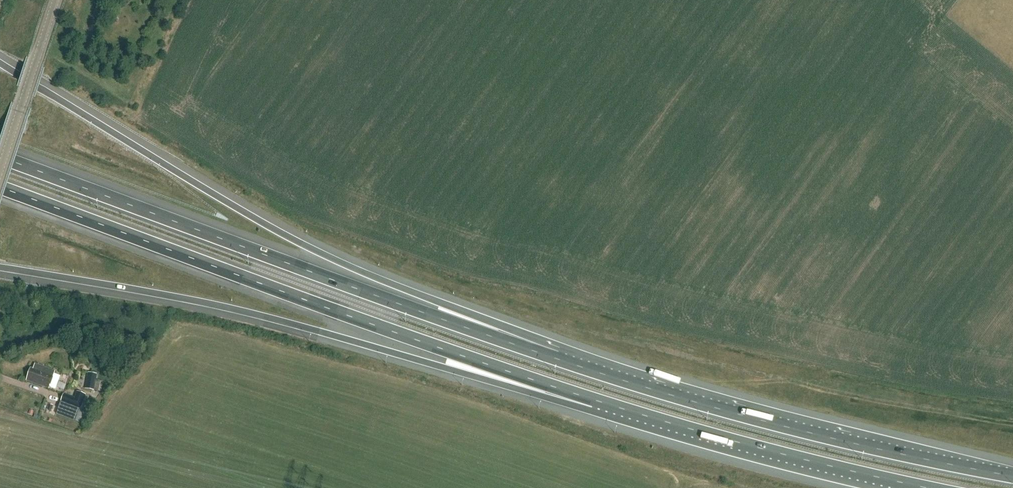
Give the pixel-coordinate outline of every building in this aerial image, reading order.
[(53,371),(35,364),(33,368),(30,367),(26,379),(48,388),(52,378),(51,377),(53,371)] [(89,390),(98,390),(99,375),(89,374),(89,390)] [(89,396),(77,391),(74,398),(63,394),(58,407),(77,415),(79,408),(83,410),(89,396)]
